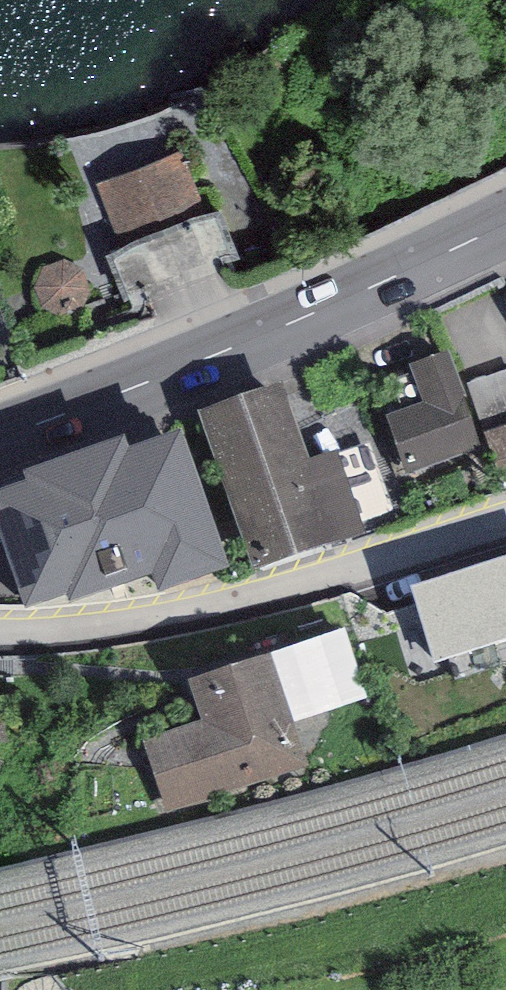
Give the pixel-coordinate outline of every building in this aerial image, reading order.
[(99,175),(194,146),(182,109),(87,138),(99,175)] [(238,252),(220,208),(203,215),(179,154),(102,184),(126,246),(111,251),(128,295),(238,252)] [(387,419),(408,474),(480,447),(448,353),(410,366),(424,404),(387,419)] [(468,383),(502,485),(505,484),(505,370),(468,383)] [(283,385),(199,414),(254,573),(365,535),(337,453),(310,462),(283,385)] [(123,435),(75,451),(122,584),(152,573),(158,590),(227,566),(178,429),(127,446),(123,435)] [(75,451),(23,470),(28,481),(0,491),(0,536),(26,609),(68,594),(71,602),(122,584),(75,451)] [(410,587),(435,662),(505,639),(505,556),(410,587)] [(347,627),(272,651),(295,722),(370,698),(347,627)] [(272,651),(188,680),(201,719),(144,738),(168,810),(309,763),(295,722),(272,651)]
